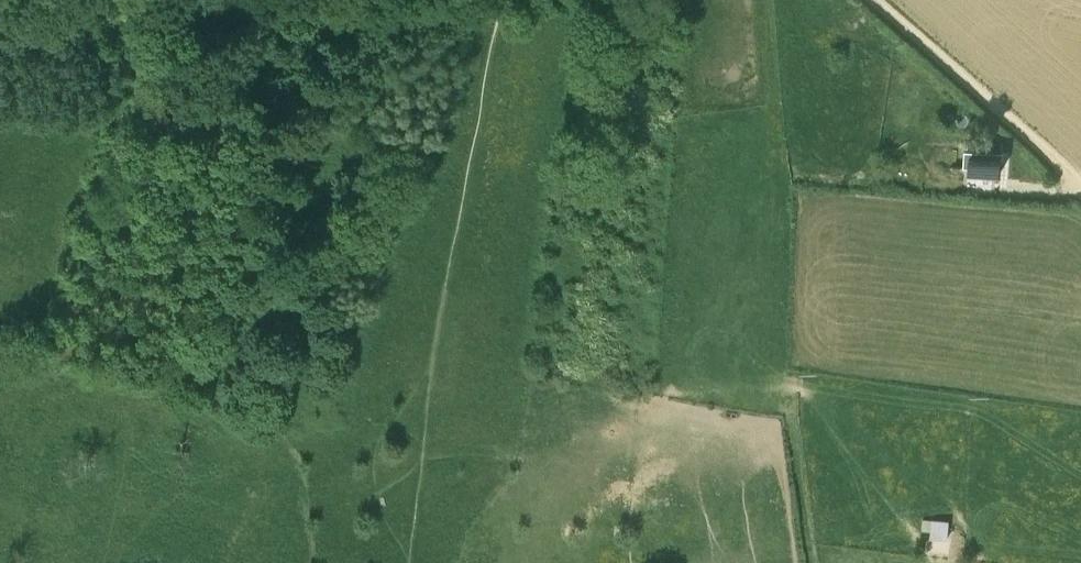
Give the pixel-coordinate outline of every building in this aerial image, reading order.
[(964,170),(996,172),(997,156),(994,156),(995,150),(960,148),(959,166),(964,167),(964,170)] [(925,516),(925,528),(928,528),(927,551),(950,552),(952,517),(925,516)]
